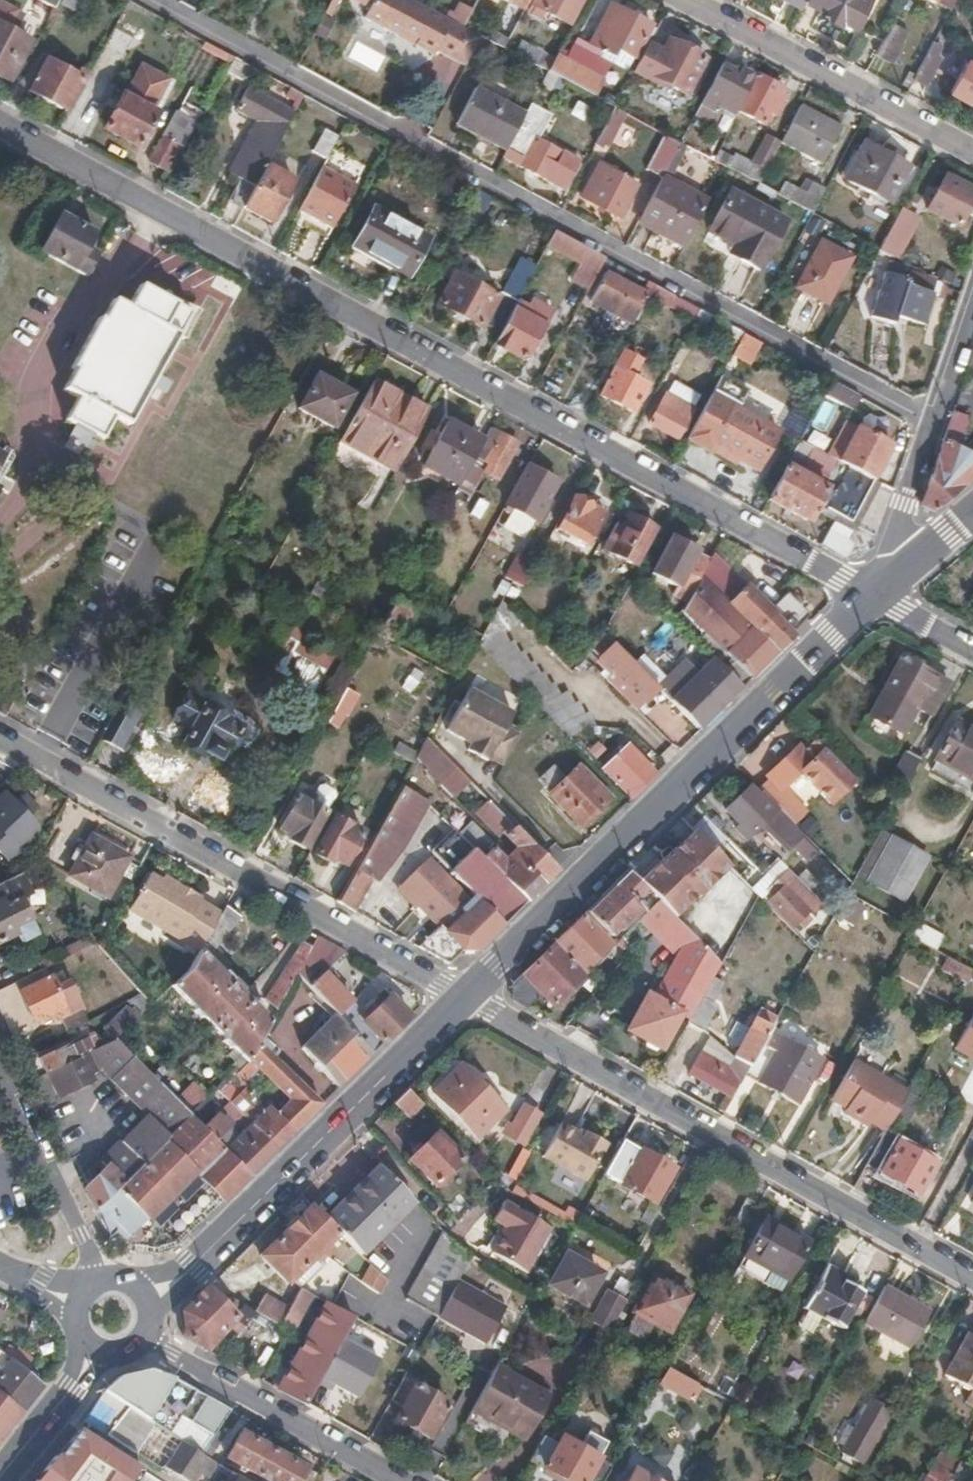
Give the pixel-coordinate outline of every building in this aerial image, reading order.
[(63,0),(41,0),(58,9),(61,3),(63,0)] [(81,0),(63,0),(61,3),(76,10),(81,0)] [(323,16),(329,18),(338,0),(332,0),(323,16)] [(371,7),(365,18),(398,36),(402,30),(420,39),(416,45),(435,55),(437,51),(467,67),(483,38),(412,0),(358,0),(371,7)] [(531,0),(505,0),(518,7),(525,11),(531,0)] [(581,0),(534,0),(532,5),(569,24),(581,0)] [(802,10),(807,1),(807,0),(783,0),(802,10)] [(871,0),(807,0),(807,1),(823,9),(820,16),(841,28),(843,22),(856,29),(871,0)] [(30,43),(8,31),(18,12),(0,2),(0,74),(11,80),(30,43)] [(634,58),(652,25),(619,8),(610,26),(602,21),(590,45),(614,58),(618,49),(634,58)] [(891,62),(908,31),(894,24),(885,40),(877,54),(891,62)] [(420,39),(402,30),(398,36),(416,45),(420,39)] [(877,54),(885,40),(869,32),(860,50),(875,59),(877,54)] [(688,96),(706,60),(669,40),(663,51),(649,44),(634,72),(646,78),(654,82),(664,88),(666,84),(688,96)] [(925,87),(941,58),(935,55),(940,45),(934,42),(929,51),(913,81),(925,87)] [(555,60),(521,43),(516,55),(548,73),(555,60)] [(625,91),(557,55),(555,60),(548,73),(557,78),(591,95),(615,108),(625,91)] [(78,74),(71,70),(74,64),(67,61),(64,67),(45,57),(28,90),(65,110),(82,77),(78,74)] [(267,74),(235,57),(226,72),(258,90),(267,74)] [(969,63),(951,93),(957,97),(972,105),(972,65),(969,63)] [(737,118),(757,76),(740,67),(737,73),(723,65),(697,115),(718,126),(726,112),(737,118)] [(87,80),(91,73),(82,67),(78,74),(82,77),(87,80)] [(139,147),(157,113),(152,111),(166,84),(139,70),(125,96),(120,94),(102,128),(139,147)] [(549,93),(557,78),(548,73),(540,88),(549,93)] [(767,128),(787,91),(757,76),(737,118),(734,124),(741,128),(746,118),(767,128)] [(268,164),(294,114),(247,88),(237,108),(257,120),(239,158),(231,173),(241,178),(229,201),(244,209),(246,206),(268,164)] [(507,151),(526,115),(475,89),(456,125),(507,151)] [(823,166),(843,128),(802,107),(782,144),(823,166)] [(177,108),(173,116),(191,126),(196,118),(177,108)] [(609,146),(625,113),(615,108),(596,145),(603,148),(605,144),(609,146)] [(513,163),(537,116),(528,112),(526,115),(507,151),(503,158),(513,163)] [(167,175),(181,148),(191,126),(173,116),(162,138),(161,137),(147,164),(167,175)] [(328,158),(339,137),(325,130),(315,151),(328,158)] [(664,178),(682,144),(665,135),(647,170),(664,178)] [(768,170),(782,144),(764,135),(750,161),(768,170)] [(580,160),(536,137),(529,151),(526,148),(517,164),(565,189),(580,160)] [(889,203),(908,168),(864,145),(847,177),(845,180),(889,203)] [(273,221),(295,178),(268,164),(246,206),(273,221)] [(621,217),(638,185),(600,164),(583,197),(621,217)] [(331,234),(354,189),(321,171),(310,193),(297,216),(331,234)] [(972,204),(972,190),(942,173),(937,184),(940,186),(927,209),(961,227),(972,204)] [(696,225),(709,203),(664,178),(640,222),(678,243),(684,247),(696,225)] [(813,214),(825,193),(813,186),(807,196),(785,184),(779,196),(813,214)] [(481,212),(490,195),(482,191),(473,207),(481,212)] [(740,250),(762,210),(732,193),(711,234),(740,250)] [(911,214),(916,205),(907,200),(902,208),(911,214)] [(411,245),(418,231),(372,207),(353,245),(407,274),(420,250),(411,245)] [(762,272),(787,223),(762,210),(740,250),(747,253),(742,262),(762,272)] [(892,256),(911,219),(899,212),(880,249),(892,256)] [(82,250),(92,233),(57,214),(37,251),(80,276),(92,255),(82,250)] [(420,250),(427,236),(418,231),(411,245),(420,250)] [(607,258),(555,231),(546,248),(550,250),(553,245),(585,262),(581,271),(596,278),(607,258)] [(828,303),(853,257),(823,240),(797,286),(828,303)] [(940,296),(945,283),(904,262),(900,272),(889,268),(873,312),(895,321),(898,313),(922,323),(934,293),(940,296)] [(517,301),(533,271),(523,265),(507,296),(501,293),(500,296),(472,281),(456,273),(440,305),(482,328),(484,323),(497,330),(509,308),(513,310),(517,301)] [(632,324),(647,295),(650,298),(657,285),(646,279),(640,290),(608,272),(592,302),(632,324)] [(700,308),(657,285),(650,298),(693,320),(695,317),(700,308)] [(144,390),(174,337),(160,329),(172,307),(136,287),(123,308),(110,301),(98,320),(95,318),(68,367),(72,369),(60,390),(74,398),(63,418),(99,438),(111,418),(124,426),(144,390)] [(525,360),(543,324),(538,321),(541,315),(535,311),(537,305),(531,301),(528,307),(517,301),(513,310),(494,344),(525,360)] [(718,318),(700,308),(695,317),(713,327),(718,318)] [(739,341),(744,332),(729,324),(725,333),(739,341)] [(634,411),(646,387),(630,378),(640,359),(622,349),(612,367),(614,368),(601,393),(634,411)] [(327,430),(346,395),(315,378),(296,412),(327,430)] [(671,378),(665,390),(693,406),(699,394),(671,378)] [(405,447),(425,411),(407,401),(369,379),(355,404),(337,439),(368,456),(393,470),(405,447)] [(892,444),(857,425),(854,433),(843,426),(860,395),(852,390),(832,379),(799,440),(838,461),(873,479),(892,444)] [(676,437),(693,406),(665,390),(648,421),(676,437)] [(904,419),(860,395),(843,426),(854,433),(857,425),(892,444),(904,419)] [(755,465),(776,426),(731,400),(722,416),(704,407),(691,430),(716,444),(755,465)] [(972,480),(972,446),(964,441),(971,418),(954,409),(944,438),(922,504),(936,512),(970,483),(972,480)] [(463,473),(479,443),(446,425),(422,469),(455,488),(463,473)] [(494,482),(514,445),(486,431),(479,443),(463,473),(455,488),(450,497),(460,502),(464,494),(468,497),(479,474),(494,482)] [(830,478),(838,461),(799,440),(767,498),(808,520),(816,504),(826,509),(839,483),(830,478)] [(9,459),(0,453),(0,475),(9,459)] [(850,522),(873,479),(838,461),(830,478),(839,483),(826,509),(838,515),(850,522)] [(535,522),(556,483),(549,480),(524,465),(503,505),(505,506),(502,510),(507,513),(509,509),(520,514),(535,522)] [(584,546),(602,513),(572,497),(555,530),(584,546)] [(641,557),(654,530),(625,515),(615,534),(610,531),(600,550),(635,568),(641,557)] [(831,529),(823,544),(849,558),(856,543),(831,529)] [(696,578),(707,560),(707,559),(667,538),(648,575),(673,588),(669,597),(683,604),(696,578)] [(787,634),(806,615),(784,593),(767,610),(709,554),(707,559),(707,560),(696,578),(707,589),(736,616),(775,655),(792,638),(787,634)] [(520,588),(532,565),(521,559),(508,581),(511,583),(520,588)] [(759,671),(775,655),(736,616),(707,589),(696,578),(683,604),(678,614),(681,617),(697,631),(730,662),(722,670),(741,689),(759,671)] [(391,646),(399,631),(409,614),(402,610),(404,606),(399,604),(398,608),(390,604),(379,624),(373,636),(391,646)] [(373,636),(379,624),(372,619),(365,631),(373,636)] [(314,689),(332,656),(291,634),(274,668),(314,689)] [(546,688),(541,676),(537,677),(531,663),(526,665),(520,653),(516,656),(510,643),(506,644),(501,634),(477,647),(495,666),(535,705),(569,739),(592,727),(586,715),(583,716),(576,703),(572,705),(565,694),(558,698),(552,685),(546,688)] [(601,657),(611,646),(599,635),(590,647),(601,657)] [(656,692),(632,667),(611,646),(601,657),(598,660),(644,705),(656,692)] [(920,706),(931,688),(927,686),(932,677),(919,668),(921,665),(907,657),(905,662),(899,658),(880,692),(913,712),(917,705),(920,706)] [(697,732),(741,689),(722,670),(709,659),(696,672),(687,664),(665,686),(662,683),(663,681),(640,658),(632,667),(656,692),(697,732)] [(337,702),(348,682),(339,677),(345,665),(341,663),(329,683),(323,695),(337,702)] [(348,682),(354,671),(345,665),(339,677),(348,682)] [(946,685),(932,677),(927,686),(931,688),(920,706),(917,705),(913,712),(927,720),(946,685)] [(517,737),(503,728),(510,716),(481,700),(466,692),(451,719),(444,733),(468,746),(465,752),(485,763),(488,758),(501,767),(517,737)] [(899,738),(913,712),(880,692),(865,718),(899,738)] [(132,737),(149,706),(125,693),(119,703),(99,740),(124,753),(132,737)] [(173,725),(187,698),(184,696),(169,723),(173,725)] [(238,729),(227,723),(230,718),(225,715),(222,720),(201,708),(202,707),(187,698),(173,725),(187,733),(180,746),(197,756),(199,754),(215,763),(219,756),(222,758),(238,729)] [(331,729),(339,714),(332,711),(324,725),(331,729)] [(953,720),(947,731),(949,732),(936,755),(972,776),(972,730),(953,720)] [(781,789),(797,772),(828,804),(852,778),(814,739),(803,751),(797,745),(764,778),(766,780),(756,789),(758,791),(792,825),(793,826),(805,813),(781,789)] [(453,769),(425,740),(415,758),(430,773),(427,776),(438,787),(453,769)] [(653,775),(624,747),(608,763),(602,769),(620,787),(631,798),(653,775)] [(904,786),(918,761),(904,753),(891,779),(904,786)] [(607,801),(575,768),(563,781),(550,767),(536,781),(548,793),(546,797),(578,829),(607,801)] [(452,801),(468,784),(453,769),(438,787),(452,801)] [(792,825),(758,791),(754,795),(747,787),(724,810),(736,822),(732,826),(743,838),(759,822),(785,848),(800,833),(793,826),(792,825)] [(404,841),(426,803),(419,799),(399,788),(381,820),(370,841),(355,867),(336,903),(351,912),(380,859),(384,861),(397,838),(404,841)] [(30,815),(19,803),(14,807),(4,796),(0,800),(0,833),(5,839),(18,853),(31,843),(26,837),(35,830),(26,819),(30,815)] [(35,810),(24,798),(19,803),(30,815),(35,810)] [(303,852),(324,815),(295,798),(278,832),(289,839),(286,844),(303,852)] [(556,872),(485,801),(474,812),(497,837),(500,833),(512,846),(514,843),(518,847),(508,858),(540,888),(556,872)] [(690,828),(692,830),(713,851),(726,838),(703,815),(690,828)] [(355,867),(370,841),(360,836),(361,835),(333,819),(312,858),(328,866),(331,862),(342,868),(345,862),(355,867)] [(713,851),(709,848),(692,830),(683,840),(724,881),(725,888),(715,897),(717,899),(740,879),(713,851)] [(524,904),(476,856),(452,831),(429,852),(462,886),(474,898),(502,926),(524,904)] [(900,899),(924,856),(888,836),(864,879),(900,899)] [(106,898),(129,858),(91,837),(69,877),(106,898)] [(725,888),(724,881),(683,840),(671,852),(676,857),(668,866),(660,859),(637,881),(656,900),(684,928),(706,907),(708,908),(717,899),(715,897),(725,888)] [(540,888),(508,858),(500,867),(496,862),(497,860),(485,848),(476,856),(524,904),(540,888)] [(668,866),(676,857),(671,852),(669,850),(660,859),(668,866)] [(463,909),(468,903),(445,879),(427,861),(398,888),(423,914),(436,928),(443,933),(456,920),(459,922),(462,918),(457,914),(463,909)] [(755,888),(768,902),(781,887),(776,882),(789,870),(781,862),(755,888)] [(776,882),(781,887),(806,913),(811,918),(824,906),(789,870),(776,882)] [(656,900),(637,881),(627,872),(616,883),(633,900),(639,894),(651,905),(656,900)] [(220,914),(198,902),(199,898),(172,883),(170,888),(159,882),(148,875),(128,911),(175,937),(199,951),(220,914)] [(16,893),(25,890),(19,876),(1,884),(0,884),(0,943),(15,936),(19,945),(37,936),(16,893)] [(170,888),(172,883),(162,877),(159,882),(170,888)] [(627,924),(642,909),(633,900),(616,883),(601,897),(625,922),(627,924)] [(806,913),(781,887),(768,902),(793,926),(806,913)] [(623,928),(625,922),(601,897),(586,912),(609,936),(615,929),(620,931),(623,928)] [(461,951),(478,950),(502,926),(474,898),(468,903),(463,909),(457,914),(462,918),(459,922),(456,920),(443,933),(436,928),(416,948),(447,965),(461,951)] [(853,925),(862,907),(847,898),(837,916),(853,925)] [(690,934),(684,928),(656,900),(651,905),(645,912),(639,919),(662,942),(677,955),(690,934)] [(269,1024),(228,983),(231,979),(222,971),(226,966),(212,952),(234,915),(224,907),(220,914),(199,951),(186,974),(171,988),(191,1009),(189,1011),(200,1022),(201,1020),(222,1041),(220,1043),(230,1053),(232,1052),(244,1064),(246,1066),(259,1044),(265,1031),(269,1024)] [(590,965),(610,946),(581,916),(554,944),(582,973),(590,965)] [(945,931),(918,916),(910,929),(938,945),(945,931)] [(708,984),(719,963),(713,957),(690,934),(677,955),(652,999),(645,995),(625,1031),(643,1041),(643,1049),(652,1053),(657,1048),(659,1050),(692,990),(702,995),(708,984)] [(618,945),(622,940),(620,939),(616,935),(613,940),(618,945)] [(43,969),(91,945),(88,938),(67,948),(64,941),(36,955),(43,969)] [(349,1004),(323,976),(320,978),(307,963),(316,948),(346,964),(349,958),(315,940),(310,948),(310,949),(296,976),(313,994),(336,1017),(349,1004)] [(623,951),(628,945),(622,940),(618,945),(623,951)] [(276,1011),(296,976),(310,949),(310,948),(302,944),(271,990),(264,999),(276,1011)] [(552,1007),(584,975),(582,973),(554,944),(522,975),(510,986),(513,1002),(525,1008),(540,993),(552,1007)] [(949,951),(942,964),(968,979),(972,970),(972,964),(949,951)] [(55,985),(51,977),(21,993),(35,1023),(52,1015),(56,1022),(60,1020),(66,1033),(77,1028),(55,985)] [(68,978),(55,985),(77,1028),(90,1022),(68,978)] [(699,1031),(710,1009),(707,1008),(717,989),(708,984),(702,995),(686,1024),(699,1031)] [(379,1048),(408,1018),(394,1003),(389,998),(388,1000),(382,993),(373,1002),(375,1003),(361,1016),(347,1029),(372,1054),(379,1048)] [(361,1016),(349,1004),(336,1017),(346,1029),(347,1029),(361,1016)] [(110,1021),(121,1034),(140,1019),(130,1005),(110,1021)] [(748,1063),(772,1017),(759,1009),(751,1023),(745,1019),(736,1034),(742,1037),(733,1054),(748,1063)] [(954,1053),(972,1063),(972,1015),(954,1053)] [(347,1029),(346,1029),(336,1017),(302,1050),(338,1087),(372,1054),(347,1029)] [(276,1060),(285,1051),(265,1031),(259,1044),(276,1060)] [(71,1061),(109,1042),(106,1037),(98,1041),(94,1034),(53,1054),(39,1061),(45,1074),(46,1074),(71,1061)] [(168,1094),(134,1059),(121,1046),(115,1040),(109,1042),(71,1061),(46,1074),(59,1100),(94,1083),(91,1077),(104,1071),(109,1077),(116,1084),(147,1115),(168,1094)] [(291,1133),(320,1105),(291,1075),(276,1060),(259,1044),(246,1066),(244,1064),(242,1066),(251,1074),(256,1069),(289,1102),(279,1112),(281,1114),(276,1119),(291,1133)] [(798,1103),(822,1062),(791,1044),(785,1056),(762,1044),(746,1074),(798,1103)] [(738,1081),(723,1072),(710,1066),(715,1060),(703,1053),(700,1059),(697,1058),(689,1073),(729,1097),(738,1081)] [(738,1081),(748,1063),(733,1054),(723,1072),(738,1081)] [(906,1092),(906,1091),(852,1061),(830,1101),(833,1102),(828,1112),(865,1133),(871,1124),(884,1131),(891,1118),(906,1092)] [(498,1113),(491,1106),(495,1101),(466,1072),(462,1076),(456,1070),(435,1090),(441,1096),(438,1100),(467,1129),(471,1126),(478,1133),(498,1113)] [(274,1150),(291,1133),(276,1119),(245,1087),(230,1104),(241,1117),(247,1122),(250,1125),(274,1150)] [(216,1103),(222,1097),(215,1089),(209,1095),(216,1103)] [(406,1117),(421,1103),(407,1089),(392,1104),(406,1117)] [(906,1126),(920,1101),(906,1092),(891,1118),(906,1126)] [(124,1182),(160,1145),(177,1128),(188,1118),(189,1115),(168,1094),(147,1115),(102,1160),(107,1166),(124,1182)] [(138,1209),(185,1163),(194,1173),(222,1201),(248,1176),(224,1151),(237,1138),(232,1133),(212,1112),(218,1106),(216,1103),(209,1095),(189,1115),(188,1118),(177,1128),(160,1145),(124,1182),(104,1201),(109,1212),(116,1220),(122,1224),(138,1209)] [(522,1142),(538,1114),(522,1105),(506,1133),(522,1142)] [(247,1122),(241,1117),(238,1120),(243,1125),(247,1122)] [(585,1181),(605,1144),(585,1132),(583,1136),(560,1124),(542,1157),(585,1181)] [(248,1176),(274,1150),(250,1125),(237,1138),(224,1151),(248,1176)] [(432,1184),(458,1159),(433,1133),(407,1158),(432,1184)] [(918,1195),(936,1162),(883,1133),(865,1166),(918,1195)] [(671,1168),(622,1140),(603,1174),(653,1201),(671,1168)] [(147,1218),(194,1173),(185,1163),(138,1209),(147,1218)] [(104,1201),(124,1182),(107,1166),(84,1188),(95,1211),(105,1230),(108,1237),(122,1224),(116,1220),(109,1212),(104,1201)] [(401,1212),(412,1201),(377,1166),(368,1175),(345,1198),(324,1218),(338,1231),(359,1252),(381,1231),(401,1212)] [(746,1226),(761,1199),(747,1191),(733,1218),(746,1226)] [(525,1270),(548,1227),(516,1209),(500,1200),(491,1219),(504,1226),(491,1250),(525,1270)] [(338,1231),(324,1218),(310,1205),(292,1222),(319,1250),(338,1231)] [(786,1277),(805,1242),(763,1218),(743,1253),(786,1277)] [(294,1274),(319,1250),(292,1222),(257,1255),(284,1283),(294,1274)] [(457,1280),(460,1275),(471,1256),(458,1248),(443,1234),(405,1298),(407,1302),(434,1318),(438,1320),(437,1317),(457,1280)] [(581,1303),(598,1273),(566,1255),(549,1285),(581,1303)] [(382,1275),(369,1262),(359,1279),(368,1286),(374,1290),(382,1275)] [(841,1331),(859,1296),(851,1292),(856,1282),(825,1266),(801,1309),(841,1331)] [(666,1328),(686,1294),(651,1275),(632,1308),(635,1311),(625,1328),(640,1337),(650,1320),(666,1328)] [(505,1308),(457,1280),(437,1317),(485,1344),(505,1308)] [(244,1326),(232,1314),(236,1310),(225,1299),(220,1301),(205,1286),(178,1314),(181,1337),(205,1350),(207,1347),(215,1338),(223,1347),(244,1326)] [(909,1348),(929,1311),(883,1287),(863,1324),(909,1348)] [(296,1317),(309,1293),(299,1288),(287,1307),(285,1312),(296,1317)] [(278,1325),(285,1312),(287,1307),(263,1293),(253,1311),(262,1317),(273,1323),(278,1325)] [(332,1353),(351,1317),(324,1302),(294,1356),(276,1389),(304,1404),(332,1353)] [(612,1324),(619,1312),(606,1304),(596,1321),(609,1329),(612,1324)] [(289,1331),(296,1317),(285,1312),(278,1325),(289,1331)] [(618,1327),(625,1314),(619,1312),(612,1324),(618,1327)] [(270,1330),(273,1323),(262,1317),(259,1324),(270,1330)] [(966,1333),(943,1376),(971,1390),(965,1401),(972,1406),(972,1336),(966,1333)] [(682,1363),(694,1341),(685,1336),(666,1368),(674,1372),(680,1362),(682,1363)] [(22,1368),(30,1358),(17,1348),(14,1351),(6,1344),(0,1352),(8,1358),(0,1368),(0,1396),(19,1411),(42,1383),(22,1368)] [(744,1381),(699,1356),(692,1367),(703,1373),(700,1378),(707,1381),(703,1389),(732,1405),(744,1381)] [(199,1391),(176,1378),(165,1374),(148,1367),(119,1375),(103,1393),(120,1403),(152,1423),(153,1424),(165,1431),(174,1416),(156,1404),(165,1390),(191,1405),(199,1391)] [(523,1437),(548,1394),(497,1367),(473,1410),(523,1437)] [(697,1386),(674,1372),(666,1368),(658,1383),(684,1397),(689,1387),(694,1390),(697,1386)] [(428,1438),(447,1403),(415,1384),(419,1376),(408,1369),(390,1399),(402,1406),(395,1418),(428,1438)] [(836,1398),(844,1384),(833,1378),(825,1393),(836,1398)] [(134,1452),(152,1423),(120,1403),(103,1393),(97,1401),(82,1420),(97,1429),(134,1452)] [(0,1396),(0,1433),(19,1411),(0,1396)] [(219,1430),(231,1409),(213,1399),(199,1423),(188,1416),(174,1437),(181,1442),(204,1456),(219,1430)] [(855,1473),(881,1425),(889,1410),(871,1400),(852,1432),(835,1462),(855,1473)] [(82,1420),(37,1480),(132,1480),(146,1460),(134,1452),(82,1420)] [(582,1447),(588,1435),(572,1427),(565,1438),(582,1447)] [(316,1473),(280,1452),(240,1429),(225,1454),(261,1475),(270,1480),(311,1480),(316,1473)] [(210,1460),(225,1434),(219,1430),(204,1456),(210,1460)] [(601,1458),(609,1444),(589,1433),(588,1435),(582,1447),(601,1458)] [(601,1458),(582,1447),(565,1438),(562,1437),(559,1443),(543,1435),(529,1460),(543,1468),(567,1480),(603,1480),(612,1465),(601,1458)] [(210,1460),(204,1456),(181,1442),(167,1466),(190,1480),(191,1480),(198,1470),(210,1477),(218,1464),(210,1460)] [(716,1466),(702,1458),(690,1479),(693,1480),(708,1480),(716,1466)] [(955,1466),(941,1458),(936,1469),(949,1476),(955,1466)] [(969,1468),(957,1462),(955,1466),(949,1476),(946,1480),(962,1480),(969,1468)] [(949,1476),(936,1469),(929,1480),(946,1480),(949,1476)] [(632,1470),(626,1480),(651,1480),(632,1470)]
